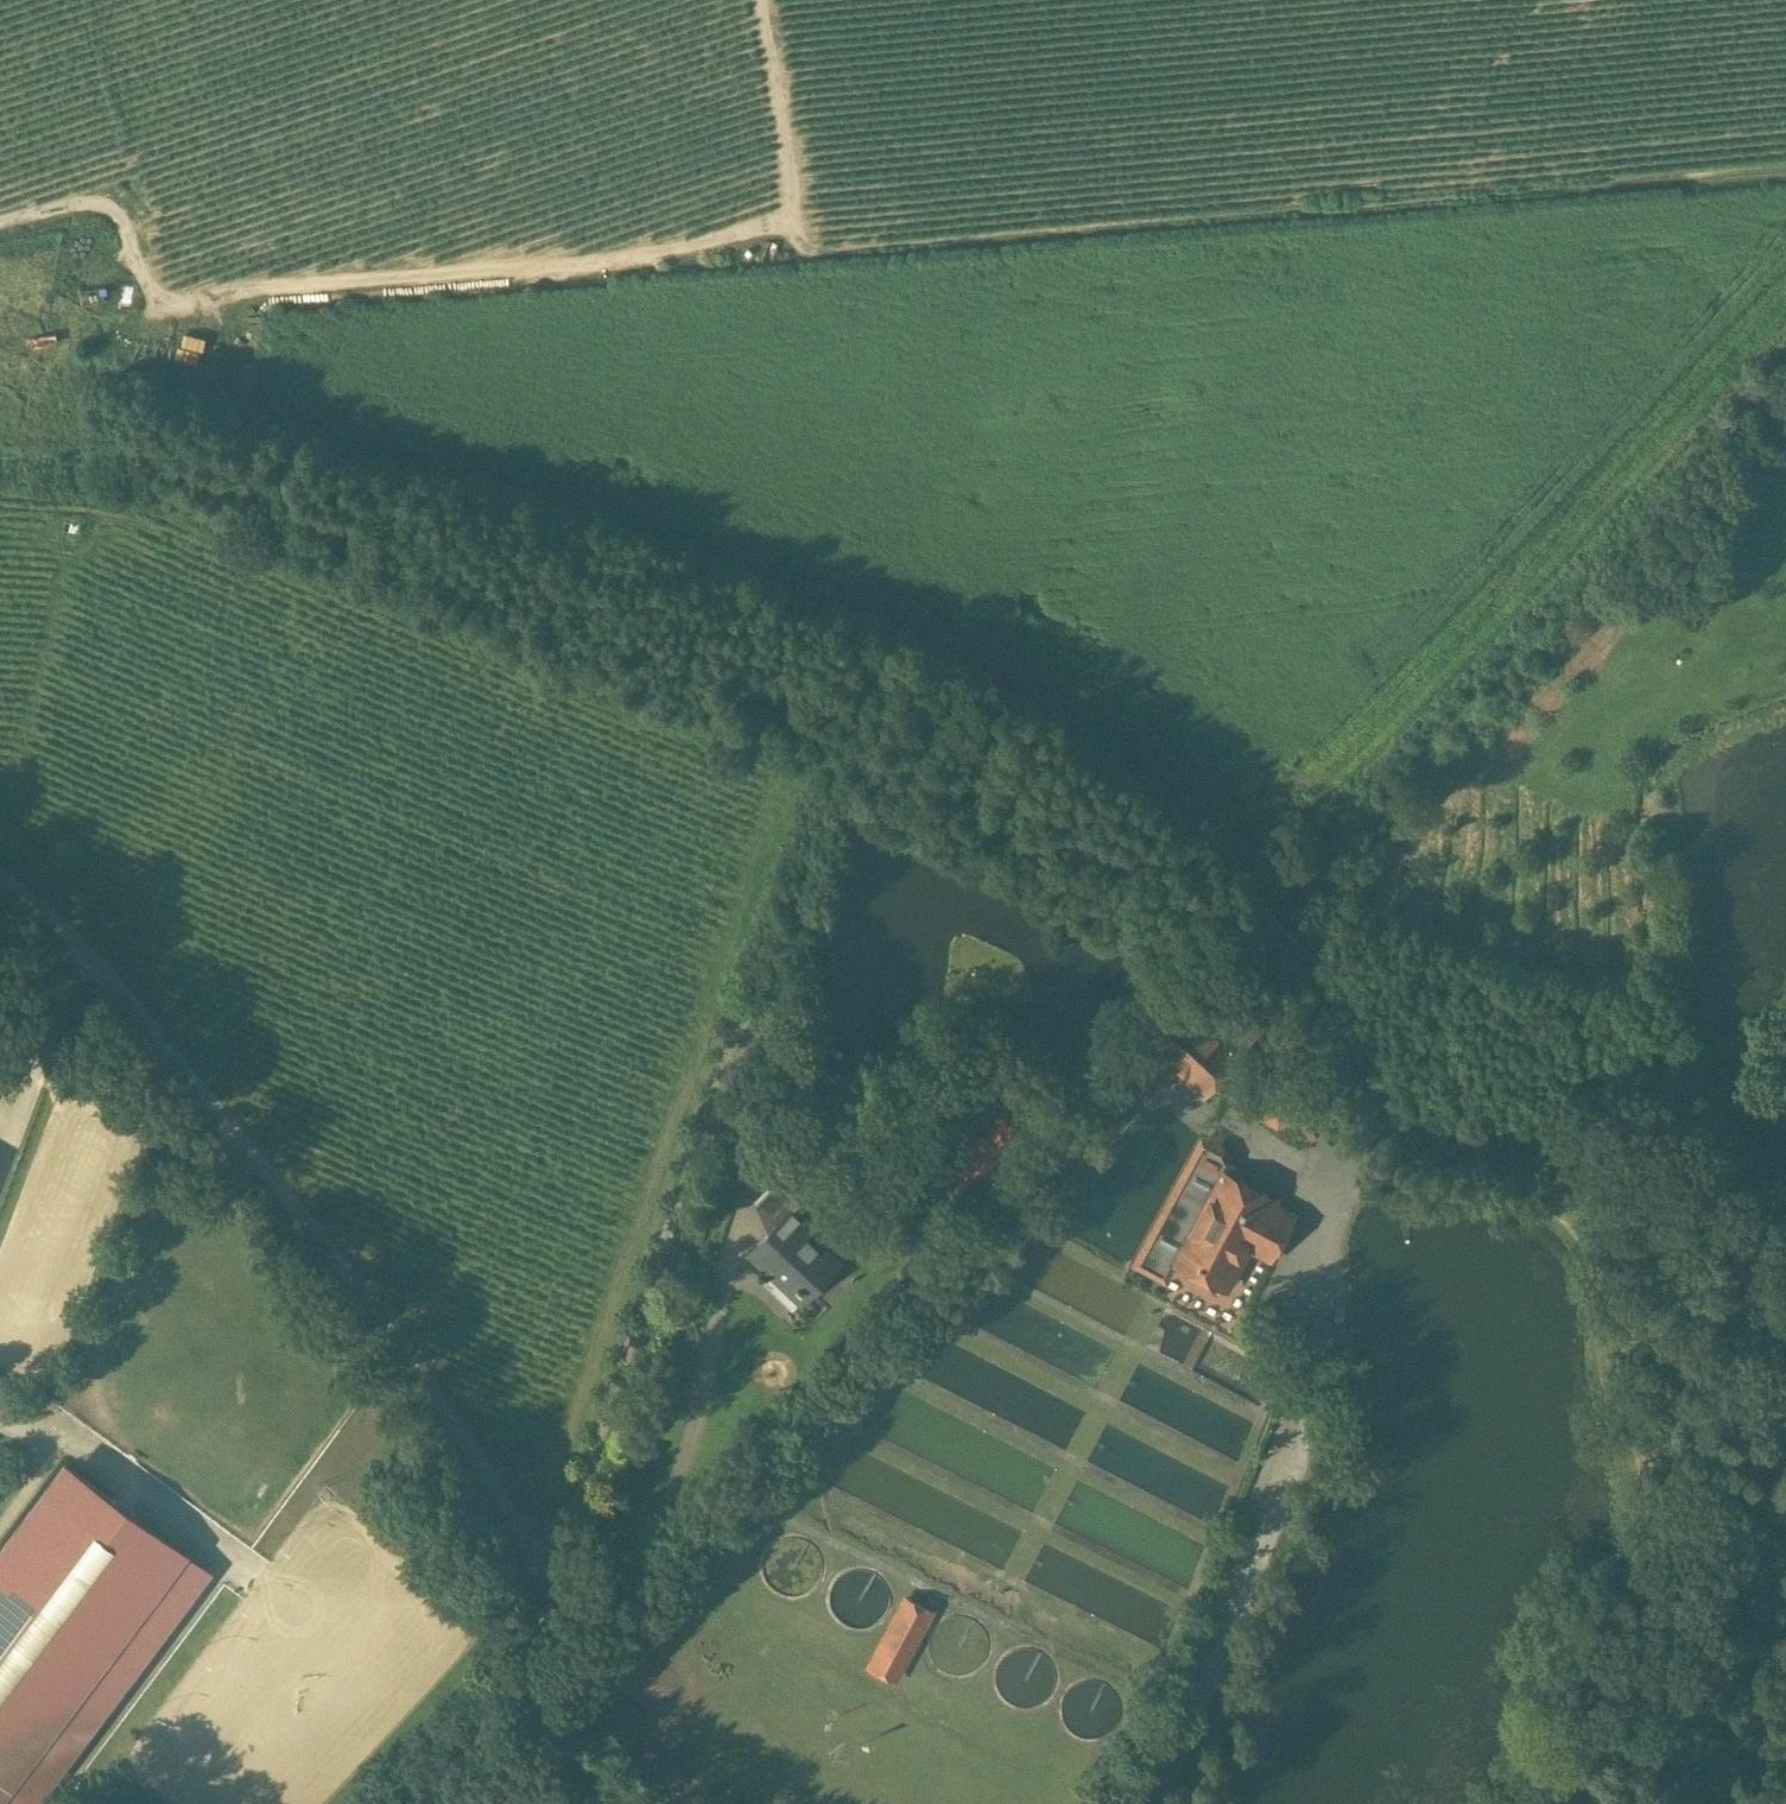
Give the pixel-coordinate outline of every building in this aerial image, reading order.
[(1217,1034),(1174,994),(1140,1032),(1203,1089),(1237,1052),(1217,1034)] [(1280,1078),(1265,1082),(1258,1097),(1262,1112),(1276,1119),(1291,1115),(1299,1100),(1294,1086),(1280,1078)] [(1202,1137),(1136,1260),(1162,1274),(1173,1258),(1172,1257),(1220,1168),(1221,1168),(1225,1157),(1220,1147),(1202,1137)] [(1220,1168),(1172,1257),(1173,1258),(1225,1285),(1256,1227),(1277,1239),(1291,1213),(1270,1202),(1273,1196),(1221,1168),(1220,1168)] [(777,1177),(756,1198),(779,1219),(786,1211),(788,1212),(800,1199),(777,1177)] [(788,1212),(786,1211),(779,1219),(768,1230),(774,1236),(757,1254),(772,1269),(777,1264),(795,1281),(793,1284),(798,1289),(801,1286),(806,1291),(836,1259),(788,1212)] [(0,1550),(0,1803),(35,1803),(208,1570),(64,1463),(0,1550)] [(930,1609),(904,1596),(869,1663),(894,1676),(930,1609)]
